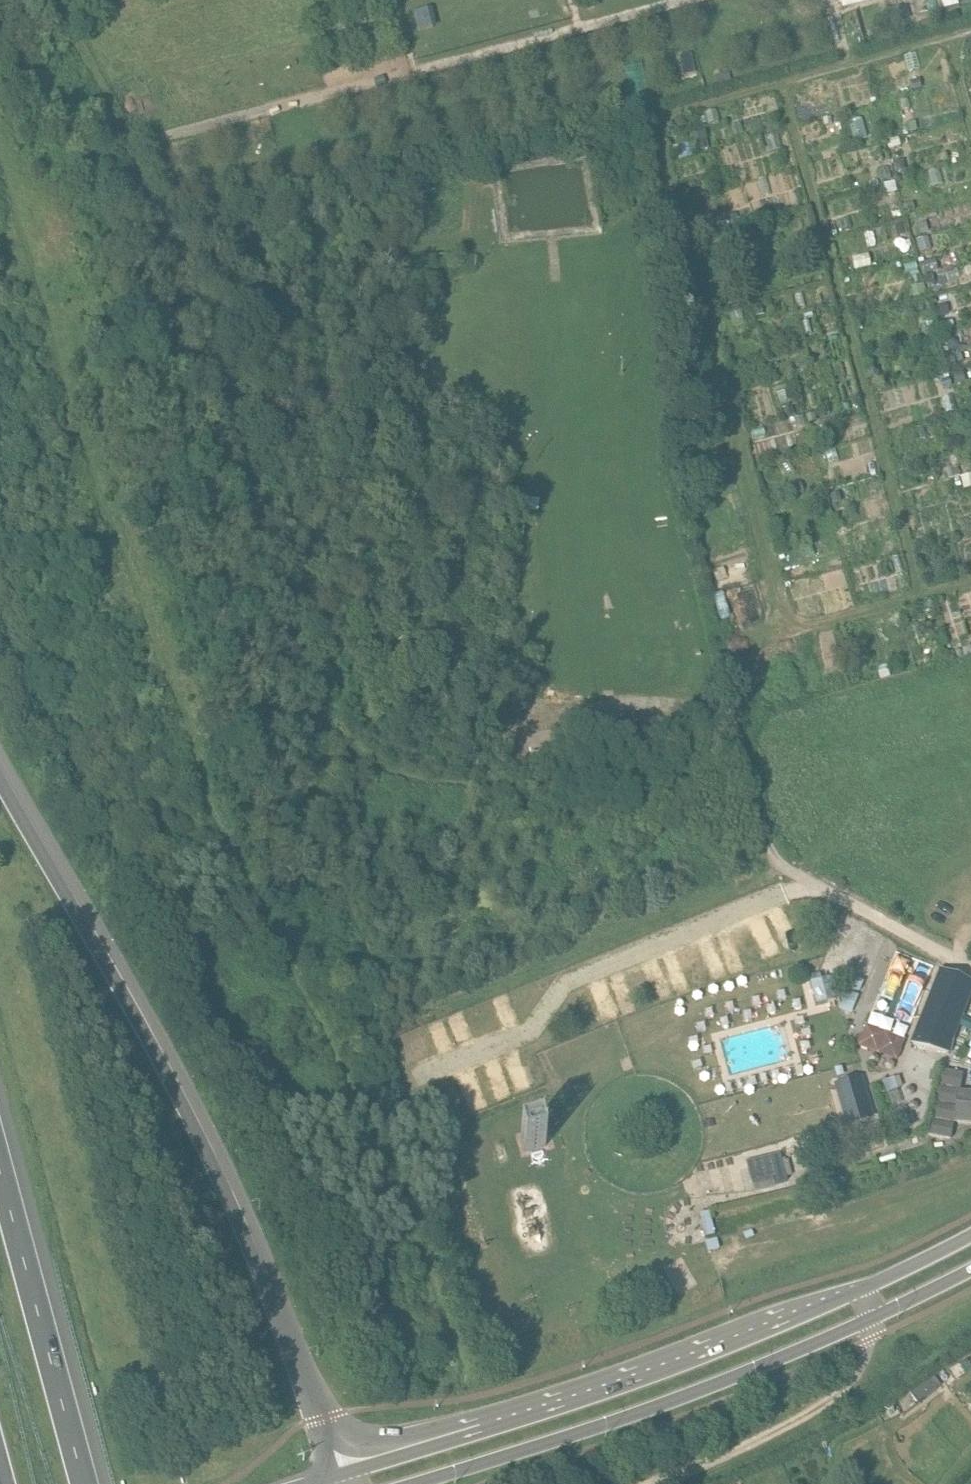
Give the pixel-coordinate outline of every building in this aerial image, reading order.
[(431,10),(414,14),(419,33),(435,29),(431,10)] [(745,577),(722,584),(731,617),(754,611),(745,577)] [(970,995),(970,978),(937,968),(914,1043),(953,1055),(970,995)] [(898,1059),(908,1037),(868,1020),(859,1042),(898,1059)] [(959,1093),(963,1076),(939,1072),(928,1135),(951,1139),(954,1122),(970,1123),(970,1094),(959,1093)] [(871,1105),(862,1076),(834,1084),(843,1114),(871,1105)] [(646,1116),(633,1120),(638,1132),(650,1128),(646,1116)] [(541,1131),(522,1136),(525,1150),(544,1145),(541,1131)] [(776,1190),(775,1186),(773,1177),(752,1182),(755,1195),(776,1190)] [(949,1385),(956,1380),(955,1379),(953,1376),(946,1380),(949,1385)] [(933,1377),(913,1391),(919,1399),(939,1386),(933,1377)]
